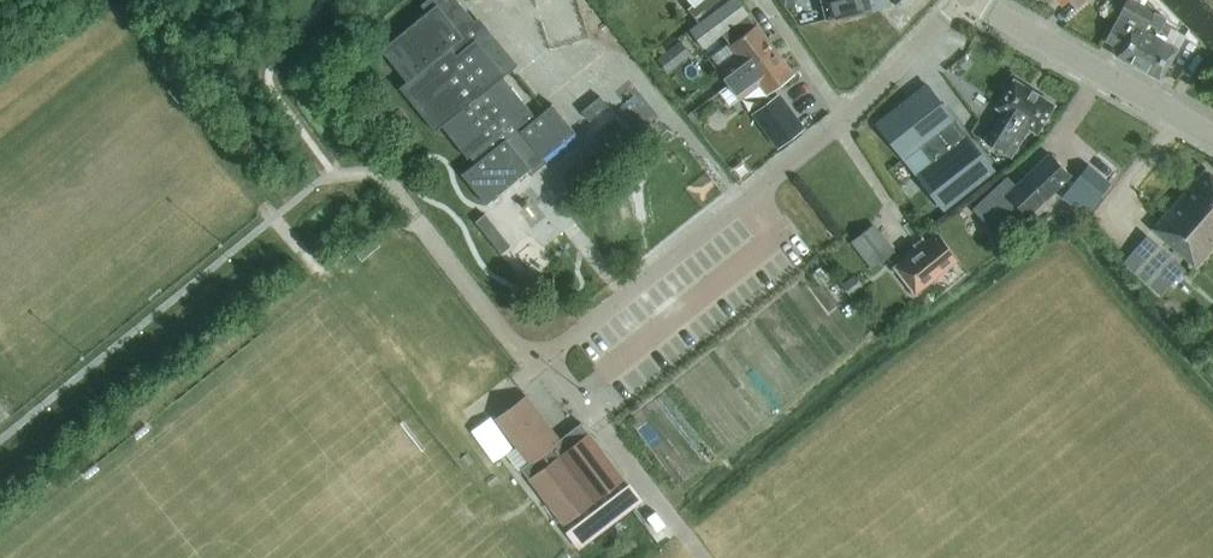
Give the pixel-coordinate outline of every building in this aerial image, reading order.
[(487,29),(483,32),(457,0),(427,0),(422,4),(427,11),(380,49),(406,81),(399,87),(434,131),(441,126),(467,158),(470,155),(475,162),(461,173),(487,205),(575,132),(552,103),(535,116),(503,77),(517,65),(487,29)] [(695,2),(687,9),(699,23),(727,0),(693,0),(695,2)] [(740,0),(727,0),(699,23),(690,30),(705,48),(749,13),(740,0)] [(824,20),(828,19),(871,8),(869,0),(819,0),(824,20)] [(1115,55),(1160,79),(1177,48),(1166,42),(1169,37),(1157,30),(1157,28),(1154,27),(1162,14),(1141,3),(1143,0),(1128,0),(1106,41),(1119,48),(1115,55)] [(721,72),(730,85),(749,69),(775,49),(757,24),(730,44),(740,57),(721,72)] [(668,73),(691,55),(680,41),(657,58),(668,73)] [(775,49),(749,69),(730,85),(740,99),(760,84),(768,94),(795,74),(775,49)] [(1037,134),(1055,105),(1015,79),(996,109),(1003,113),(986,142),(1011,157),(1022,139),(1029,129),(1037,134)] [(873,122),(942,209),(993,168),(926,81),(873,122)] [(602,95),(584,110),(592,120),(610,105),(602,95)] [(773,100),(752,116),(777,148),(798,132),(773,99),(773,100)] [(1071,175),(1050,153),(1007,194),(1009,196),(1027,215),(1071,175)] [(1078,199),(1077,200),(1093,215),(1105,201),(1106,199),(1104,197),(1114,186),(1094,169),(1085,162),(1076,174),(1064,188),(1069,191),(1078,199)] [(1212,247),(1212,174),(1206,168),(1154,227),(1197,265),(1212,247)] [(511,245),(485,214),(476,221),(501,253),(511,245)] [(886,258),(865,231),(851,242),(872,269),(886,258)] [(959,260),(938,232),(894,267),(916,294),(959,260)] [(1129,260),(1164,298),(1189,276),(1154,237),(1129,260)] [(851,296),(864,286),(855,274),(842,284),(851,296)] [(527,396),(496,419),(529,462),(521,468),(564,524),(624,478),(582,422),(560,439),(527,396)] [(580,548),(641,501),(630,485),(568,532),(580,548)]
